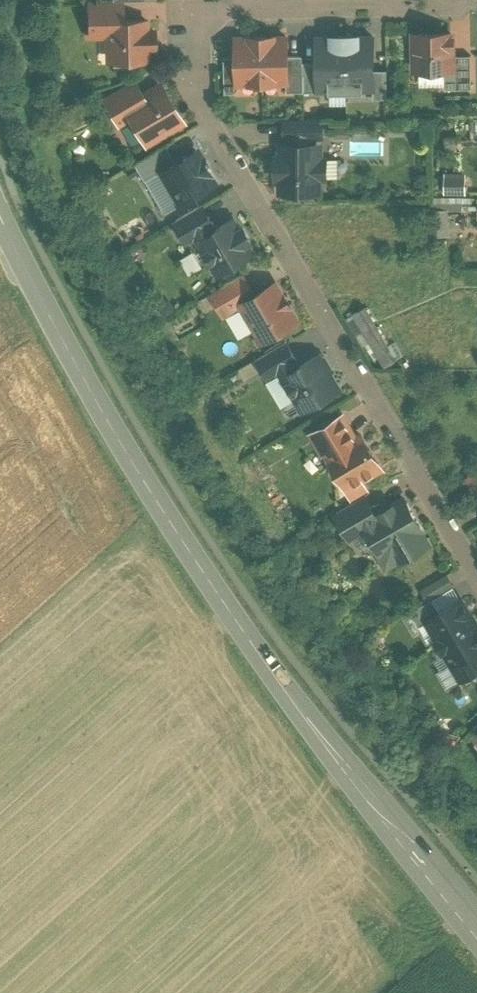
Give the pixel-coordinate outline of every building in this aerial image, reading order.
[(147,31),(146,21),(107,21),(107,45),(113,45),(114,65),(131,65),(131,60),(147,60),(147,48),(154,48),(154,31),(147,31)] [(453,29),(404,31),(406,74),(455,72),(453,29)] [(263,82),(262,37),(250,37),(250,38),(236,38),(237,83),(263,82)] [(288,82),(287,37),(274,37),(262,37),(263,82),(288,82)] [(374,38),(344,39),(346,86),(364,85),(364,94),(377,93),(374,38)] [(346,86),(344,39),(315,40),(316,94),(330,94),(330,86),(346,86)] [(160,85),(124,107),(136,126),(138,125),(143,133),(140,134),(145,143),(180,123),(182,122),(160,85)] [(322,119),(286,120),(286,138),(290,138),(312,138),(322,138),(322,119)] [(383,137),(350,139),(352,156),(385,154),(383,137)] [(312,138),(290,138),(290,144),(281,144),(281,157),(276,157),(276,178),(281,178),(281,191),(321,191),(321,178),(326,178),(326,158),(312,158),(312,138)] [(194,150),(159,171),(179,204),(214,183),(208,173),(211,172),(203,158),(200,160),(194,150)] [(440,172),(438,193),(459,196),(462,175),(440,172)] [(432,237),(446,236),(445,209),(431,210),(432,237)] [(234,220),(215,230),(213,227),(197,236),(219,273),(224,271),(225,272),(236,266),(235,264),(253,253),(234,220)] [(232,297),(249,288),(241,274),(224,283),(232,297)] [(271,285),(242,302),(249,315),(248,316),(263,341),(272,336),(298,320),(290,307),(291,307),(284,295),(283,295),(276,283),(271,285)] [(402,352),(393,341),(388,345),(359,307),(342,319),(380,369),(402,352)] [(319,355),(299,367),(295,362),(280,371),(303,410),(307,408),(309,409),(321,402),(322,399),(339,389),(319,355)] [(352,433),(325,449),(334,466),(347,487),(381,467),(362,435),(356,439),(352,433)] [(404,499),(386,510),(363,523),(381,553),(377,555),(386,569),(387,569),(400,561),(415,553),(412,547),(426,539),(421,531),(423,530),(404,499)] [(410,617),(444,672),(476,652),(476,622),(456,588),(410,617)]
